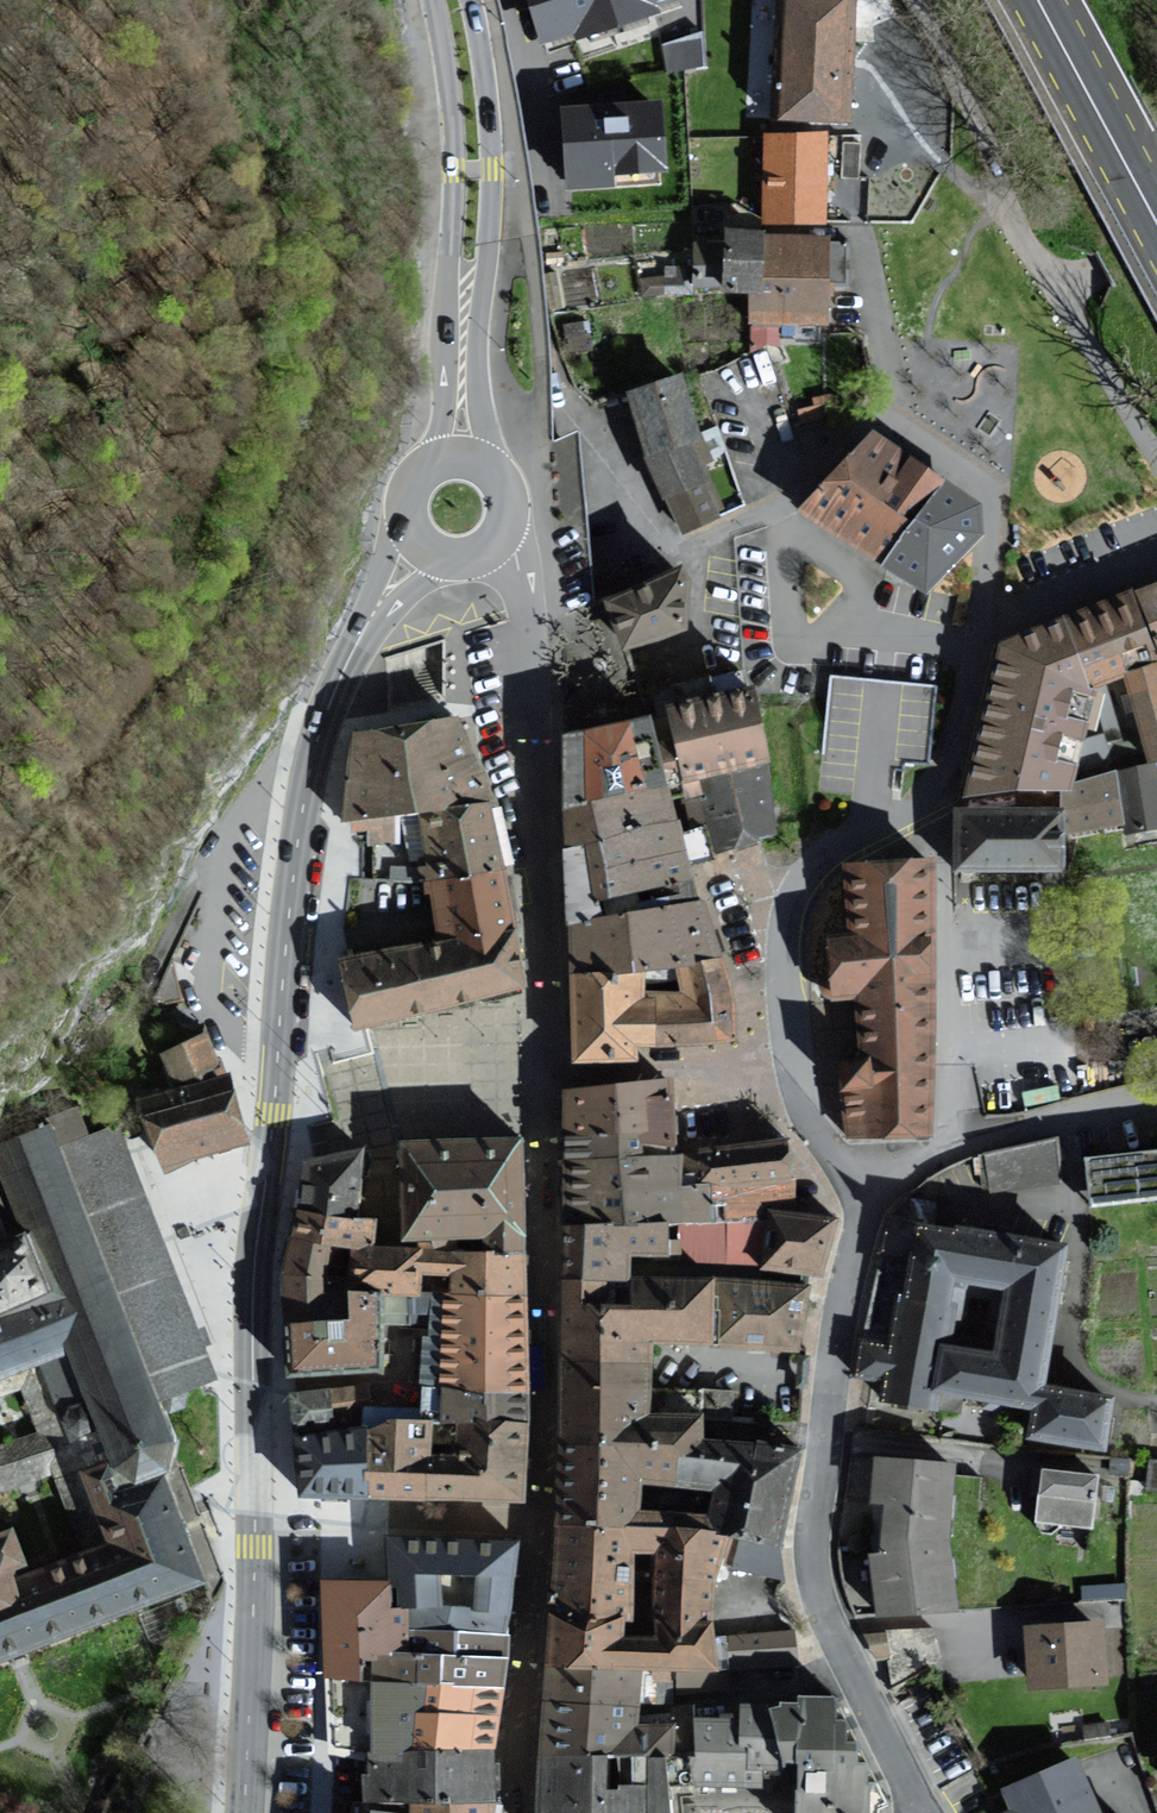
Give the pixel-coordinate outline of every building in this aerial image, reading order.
[(533,45),(677,0),(519,0),(533,45)] [(774,116),(844,119),(848,0),(779,0),(774,116)] [(661,37),(667,67),(705,59),(699,30),(661,37)] [(655,105),(551,113),(558,191),(661,183),(655,105)] [(821,136),(760,134),(757,223),(819,225),(821,136)] [(743,233),(720,232),(718,294),(743,295),(742,326),(822,328),(823,315),(823,292),(845,293),(846,242),(753,239),(754,233),(743,233)] [(688,289),(688,260),(662,260),(662,268),(639,268),(639,289),(688,289)] [(621,392),(640,458),(689,444),(671,379),(621,392)] [(862,434),(786,509),(873,564),(938,481),(906,461),(862,434)] [(689,444),(640,458),(658,499),(705,478),(689,444)] [(720,511),(705,478),(658,499),(673,532),(720,511)] [(971,538),(973,507),(938,481),(873,564),(919,593),(971,538)] [(678,572),(597,602),(616,648),(678,629),(678,572)] [(1156,661),(1156,585),(1124,595),(1146,664),(1156,661)] [(1146,664),(1124,595),(1056,616),(1080,693),(1115,683),(1141,766),(1156,761),(1156,701),(1146,664)] [(1080,693),(1056,616),(993,642),(958,798),(1065,796),(1080,693)] [(659,709),(674,781),(677,799),(696,797),(695,778),(761,766),(745,684),(658,703),(659,709)] [(552,734),(553,813),(674,781),(659,709),(647,712),(552,734)] [(349,735),(335,827),(410,816),(485,804),(474,779),(448,723),(349,735)] [(760,837),(770,833),(761,766),(695,778),(696,797),(709,858),(717,855),(760,837)] [(667,820),(663,802),(677,799),(674,781),(553,813),(555,850),(667,820)] [(663,802),(667,820),(677,854),(680,868),(709,858),(696,797),(677,799),(663,802)] [(491,845),(485,804),(410,816),(420,882),(495,870),(491,845)] [(1053,813),(945,813),(945,872),(1053,872),(1053,813)] [(677,854),(667,820),(555,850),(556,878),(677,854)] [(680,868),(677,854),(556,878),(558,914),(590,910),(590,902),(684,884),(680,868)] [(924,863),(834,866),(836,932),(816,932),(817,973),(818,1003),(851,1002),(853,1063),(827,1064),(828,1088),(828,1098),(839,1097),(840,1143),(932,1140),(924,863)] [(420,882),(430,944),(505,932),(495,870),(420,882)] [(694,902),(590,917),(590,910),(558,914),(560,946),(561,974),(692,967),(692,960),(716,959),(694,902)] [(511,971),(505,932),(430,944),(329,960),(339,1024),(515,996),(514,986),(511,971)] [(692,960),(692,967),(561,974),(566,1065),(623,1061),(623,1047),(729,1043),(729,997),(716,959),(692,960)] [(182,963),(161,966),(166,1006),(187,1003),(182,963)] [(208,1058),(197,1032),(157,1049),(168,1075),(208,1058)] [(219,1079),(134,1105),(155,1169),(191,1158),(239,1143),(219,1079)] [(663,1084),(557,1093),(557,1139),(633,1140),(664,1139),(663,1084)] [(46,1301),(53,1315),(102,1448),(102,1459),(105,1467),(109,1473),(113,1477),(122,1482),(131,1485),(140,1484),(147,1482),(154,1477),(159,1473),(162,1468),(164,1463),(166,1453),(163,1440),(153,1410),(220,1381),(141,1184),(119,1128),(89,1138),(80,1115),(0,1144),(0,1205),(14,1244),(37,1236),(59,1297),(46,1301)] [(978,1147),(985,1187),(1063,1174),(1056,1134),(978,1147)] [(702,1198),(702,1188),(695,1188),(673,1187),(673,1168),(673,1158),(633,1158),(633,1140),(557,1139),(567,1224),(665,1227),(702,1227),(702,1198)] [(780,1140),(690,1151),(695,1188),(702,1188),(702,1198),(786,1188),(780,1140)] [(394,1242),(478,1243),(478,1253),(520,1253),(522,1145),(396,1142),(394,1242)] [(358,1151),(299,1165),(296,1215),(354,1222),(358,1151)] [(1077,1161),(1083,1212),(1156,1203),(1156,1152),(1077,1161)] [(14,1244),(0,1205),(0,1249),(14,1244)] [(827,1220),(761,1212),(754,1266),(819,1275),(827,1220)] [(354,1222),(296,1215),(284,1242),(343,1250),(364,1250),(373,1224),(354,1222)] [(1099,1455),(1109,1405),(1033,1390),(1060,1251),(910,1222),(895,1299),(886,1345),(857,1339),(849,1381),(878,1387),(875,1403),(921,1411),(925,1394),(936,1396),(1026,1413),(1021,1440),(1099,1455)] [(624,1258),(664,1258),(665,1227),(567,1224),(564,1283),(602,1282),(624,1282),(624,1258)] [(14,1244),(0,1249),(0,1317),(0,1318),(46,1301),(59,1297),(37,1236),(14,1244)] [(341,1323),(342,1293),(343,1250),(284,1242),(275,1284),(280,1326),(341,1323)] [(370,1293),(417,1294),(417,1276),(417,1251),(364,1250),(343,1250),(342,1293),(370,1293)] [(519,1297),(520,1253),(478,1253),(417,1251),(417,1276),(448,1276),(448,1296),(519,1297)] [(650,1366),(650,1344),(708,1347),(709,1284),(624,1282),(624,1306),(602,1306),(602,1282),(564,1283),(563,1332),(561,1362),(650,1366)] [(807,1289),(709,1284),(708,1347),(796,1351),(807,1289)] [(369,1368),(370,1293),(342,1293),(341,1323),(280,1326),(281,1375),(369,1368)] [(520,1394),(519,1297),(448,1296),(426,1296),(426,1341),(416,1341),(415,1392),(520,1394)] [(53,1315),(46,1301),(0,1318),(0,1317),(0,1338),(53,1315)] [(18,1654),(198,1584),(175,1529),(154,1477),(147,1482),(140,1484),(131,1485),(122,1482),(113,1477),(109,1473),(105,1467),(102,1459),(102,1448),(53,1315),(0,1338),(0,1398),(20,1393),(33,1436),(0,1446),(0,1501),(63,1479),(88,1553),(18,1578),(16,1571),(27,1567),(12,1526),(1,1530),(0,1528),(0,1661),(18,1654)] [(647,1414),(650,1366),(561,1362),(560,1397),(558,1430),(558,1440),(701,1446),(702,1430),(702,1417),(647,1414)] [(369,1408),(366,1387),(282,1398),(287,1432),(360,1423),(358,1407),(369,1408)] [(415,1392),(413,1409),(369,1408),(358,1407),(360,1423),(425,1424),(452,1425),(520,1426),(520,1394),(415,1392)] [(425,1456),(425,1424),(360,1423),(360,1431),(358,1502),(424,1504),(425,1456)] [(520,1426),(452,1425),(451,1457),(450,1504),(519,1505),(520,1426)] [(291,1497),(358,1502),(360,1431),(289,1441),(291,1497)] [(726,1537),(719,1567),(779,1581),(771,1545),(800,1451),(701,1446),(558,1440),(555,1485),(554,1523),(638,1527),(706,1530),(726,1537)] [(451,1457),(425,1456),(424,1504),(450,1504),(451,1457)] [(953,1465),(877,1458),(873,1501),(886,1503),(885,1555),(872,1555),(878,1613),(954,1608),(946,1541),(953,1465)] [(1095,1477),(1044,1470),(1038,1520),(1089,1526),(1095,1477)] [(554,1523),(553,1545),(552,1563),(549,1623),(547,1667),(638,1671),(718,1672),(796,1664),(793,1632),(735,1635),(715,1636),(706,1593),(719,1567),(726,1537),(706,1530),(638,1527),(554,1523)] [(383,1541),(382,1578),(382,1589),(408,1591),(410,1576),(511,1581),(511,1578),(513,1561),(515,1543),(470,1542),(383,1541)] [(382,1589),(381,1611),(403,1612),(507,1614),(511,1581),(410,1576),(408,1591),(382,1589)] [(403,1612),(381,1611),(382,1589),(359,1588),(319,1586),(319,1634),(319,1682),(374,1684),(376,1650),(401,1651),(403,1612)] [(507,1614),(403,1612),(401,1651),(502,1657),(502,1652),(506,1620),(507,1614)] [(1100,1625),(1027,1629),(1031,1686),(1103,1682),(1100,1625)] [(401,1651),(376,1650),(374,1684),(499,1692),(500,1679),(502,1657),(401,1651)] [(543,1753),(669,1759),(670,1724),(636,1723),(638,1671),(547,1667),(545,1709),(543,1753)] [(323,1718),(327,1760),(358,1758),(488,1751),(493,1724),(499,1692),(374,1684),(319,1682),(323,1718)] [(787,1707),(754,1708),(772,1790),(788,1790),(787,1812),(872,1812),(878,1808),(866,1782),(864,1765),(854,1764),(853,1742),(844,1742),(843,1721),(833,1721),(833,1697),(790,1698),(787,1707)] [(686,1791),(742,1790),(772,1790),(754,1708),(732,1706),(731,1716),(724,1716),(718,1715),(717,1721),(688,1719),(670,1724),(669,1759),(667,1790),(686,1791)] [(488,1751),(358,1758),(358,1761),(358,1793),(358,1812),(483,1812),(486,1778),(488,1751)] [(667,1790),(669,1759),(543,1753),(541,1797),(540,1812),(666,1812),(667,1790)] [(1007,1789),(1017,1812),(1015,1812),(1096,1812),(1075,1761),(1007,1789)]
